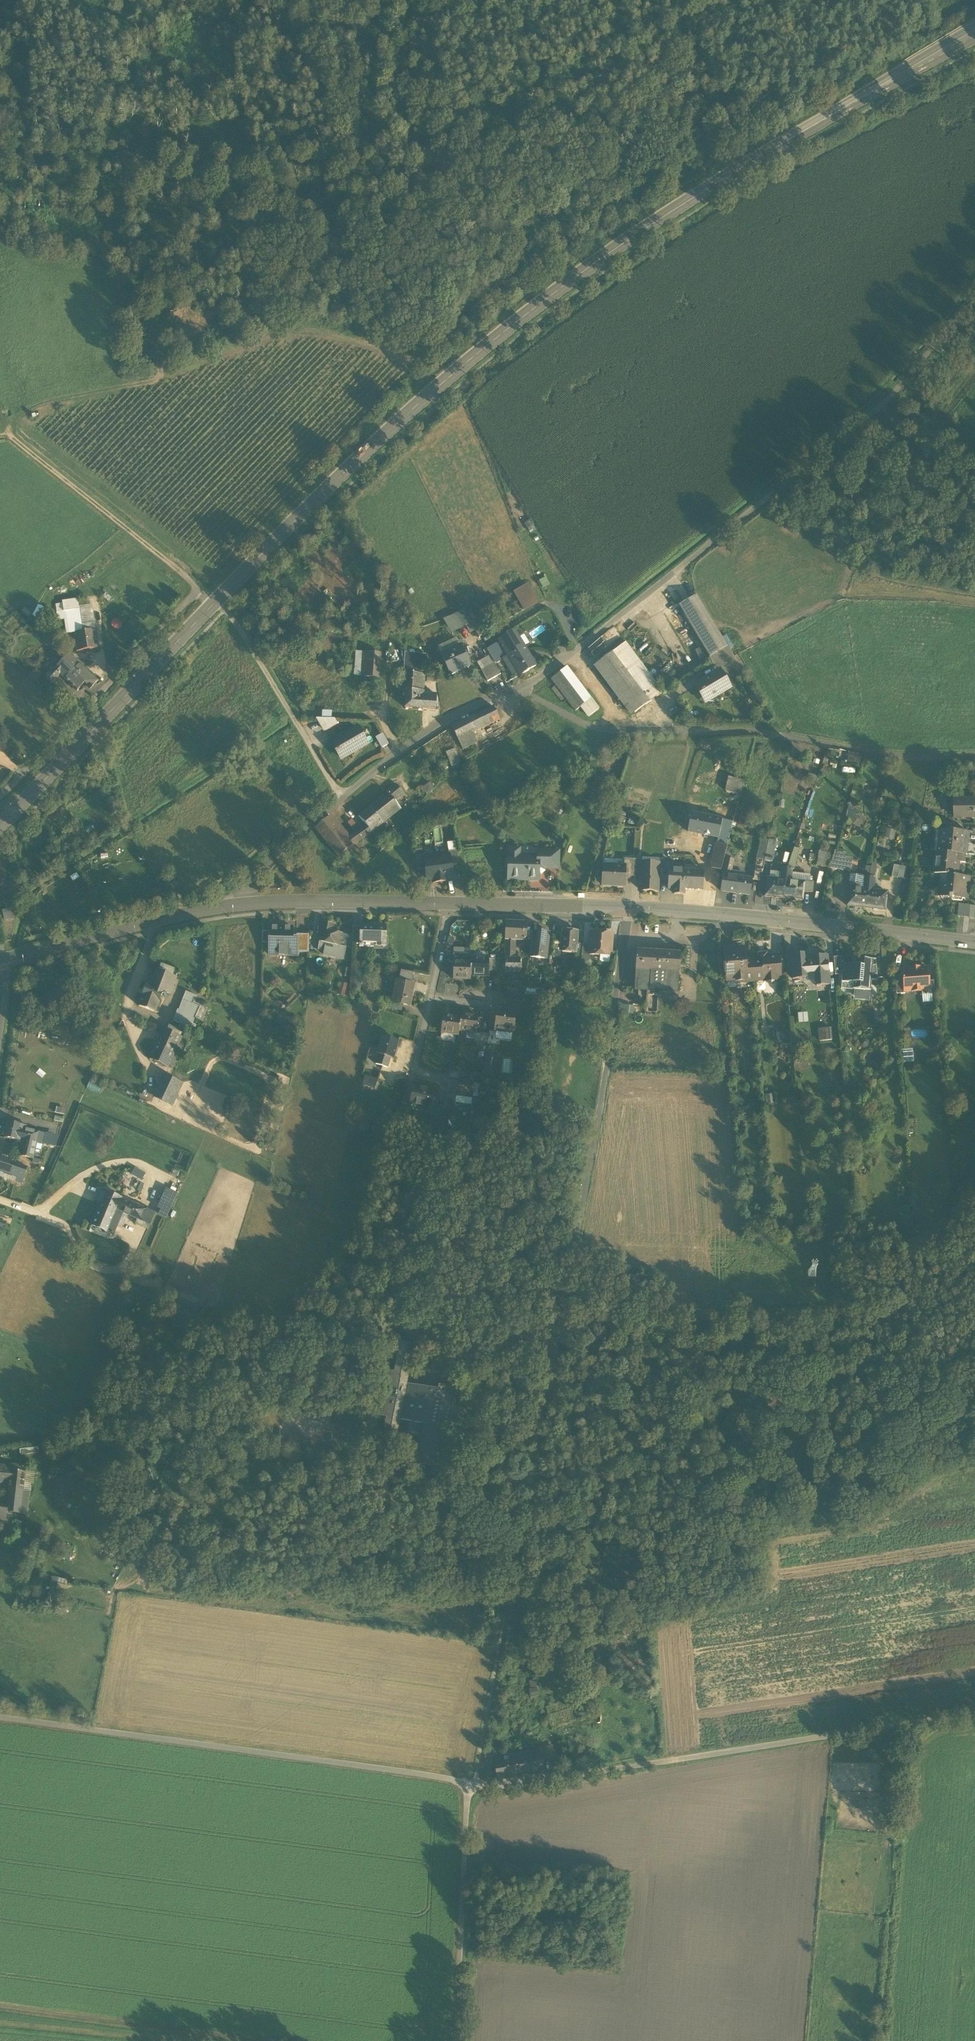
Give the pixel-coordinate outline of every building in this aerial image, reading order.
[(546,577),(538,580),(542,589),(550,585),(546,577)] [(528,584),(513,591),(523,610),(538,601),(528,584)] [(710,657),(727,647),(696,595),(679,606),(710,657)] [(65,604),(66,611),(79,609),(78,602),(65,604)] [(61,626),(68,624),(66,611),(65,604),(58,605),(61,626)] [(82,631),(86,630),(86,626),(95,625),(92,607),(79,609),(81,622),(82,631)] [(466,610),(474,621),(478,618),(470,607),(466,610)] [(66,611),(68,624),(73,624),(81,622),(79,609),(66,611)] [(453,616),(460,629),(471,623),(465,612),(454,615),(453,616)] [(460,629),(453,616),(443,619),(451,633),(460,629)] [(123,628),(121,619),(111,620),(113,629),(123,628)] [(73,629),(74,632),(81,631),(82,631),(81,622),(73,624),(73,629)] [(81,631),(84,650),(98,647),(96,629),(86,630),(82,631),(81,631)] [(74,632),(75,643),(76,646),(77,651),(84,650),(81,631),(74,632)] [(499,641),(508,655),(523,646),(515,631),(499,641)] [(437,647),(441,655),(460,646),(457,638),(437,647)] [(491,657),(495,664),(508,655),(499,641),(486,649),(491,657)] [(626,642),(611,653),(598,663),(635,712),(649,702),(663,692),(626,642)] [(441,655),(451,675),(470,666),(460,646),(441,655)] [(536,666),(523,646),(508,655),(521,676),(536,666)] [(714,664),(716,667),(733,657),(727,647),(710,657),(714,664)] [(360,676),(362,652),(355,651),(353,675),(360,676)] [(405,651),(387,652),(386,662),(399,662),(404,662),(405,653),(405,651)] [(378,678),(379,662),(380,653),(379,653),(362,652),(360,676),(378,678)] [(407,669),(406,673),(425,674),(426,654),(414,653),(405,653),(404,662),(404,669),(407,669)] [(65,678),(78,665),(77,664),(68,655),(55,668),(60,673),(65,678)] [(495,664),(491,657),(478,663),(482,671),(495,664)] [(65,678),(77,691),(85,683),(90,688),(98,680),(80,664),(78,665),(65,678)] [(482,671),(488,682),(501,674),(495,664),(482,671)] [(574,711),(579,708),(589,700),(566,667),(551,680),(574,711)] [(51,673),(51,683),(53,681),(60,673),(55,668),(51,673)] [(697,686),(706,701),(728,688),(719,672),(697,686)] [(424,691),(425,674),(406,673),(401,673),(400,687),(398,687),(398,690),(400,691),(406,691),(406,690),(423,692),(424,691)] [(54,695),(62,704),(69,698),(53,681),(51,683),(51,690),(54,695)] [(424,691),(423,692),(406,690),(406,691),(405,708),(436,710),(437,694),(424,694),(424,691)] [(71,697),(69,698),(62,704),(71,713),(79,706),(71,697)] [(590,699),(589,700),(579,708),(588,720),(599,711),(590,699)] [(451,727),(462,749),(477,742),(472,732),(484,728),(500,719),(494,706),(477,714),(476,713),(451,727)] [(322,710),(322,718),(332,718),(332,711),(322,710)] [(318,718),(325,731),(338,724),(334,719),(318,718)] [(332,743),(341,759),(353,752),(353,751),(358,748),(359,749),(366,744),(357,728),(332,743)] [(375,738),(382,748),(388,744),(382,734),(375,738)] [(446,754),(450,765),(460,761),(456,750),(446,754)] [(862,755),(849,752),(847,764),(858,766),(862,755)] [(824,766),(819,771),(824,776),(829,771),(824,766)] [(743,781),(728,777),(724,791),(740,795),(743,781)] [(435,790),(430,782),(422,787),(427,795),(435,790)] [(376,802),(382,810),(394,800),(403,793),(395,783),(385,791),(387,793),(376,802)] [(955,817),(974,817),(974,799),(954,799),(955,817)] [(366,825),(371,831),(400,808),(394,800),(382,810),(376,802),(359,816),(366,825)] [(848,803),(845,814),(853,823),(859,817),(857,815),(859,812),(854,807),(853,808),(848,803)] [(488,822),(486,814),(478,816),(475,817),(478,825),(488,822)] [(625,817),(615,814),(613,820),(623,824),(625,817)] [(688,832),(719,837),(722,820),(691,814),(688,832)] [(316,829),(338,857),(352,846),(347,840),(329,818),(316,829)] [(347,823),(354,831),(359,828),(352,819),(347,823)] [(733,822),(722,820),(719,837),(718,843),(727,845),(733,822)] [(366,825),(362,827),(368,834),(371,831),(366,825)] [(352,846),(368,834),(362,827),(347,840),(352,846)] [(886,828),(884,837),(894,839),(896,830),(886,828)] [(941,840),(940,852),(966,855),(968,833),(940,830),(939,840),(941,840)] [(760,880),(764,862),(769,841),(761,839),(752,878),(760,880)] [(448,852),(457,850),(456,841),(447,843),(448,852)] [(776,842),(769,841),(764,862),(771,863),(776,842)] [(725,853),(727,845),(718,843),(715,855),(724,857),(725,853)] [(414,847),(415,854),(423,853),(422,846),(414,847)] [(794,847),(787,868),(792,868),(795,868),(799,849),(794,847)] [(450,856),(451,866),(459,865),(457,850),(448,852),(449,856),(450,856)] [(508,880),(538,880),(538,874),(540,874),(544,871),(544,868),(543,868),(543,864),(541,864),(541,856),(538,856),(519,856),(519,850),(510,850),(510,856),(509,856),(509,859),(507,859),(506,860),(506,865),(507,866),(508,866),(508,880)] [(818,865),(828,866),(830,851),(820,850),(818,865)] [(544,868),(558,868),(559,851),(538,851),(538,856),(541,856),(541,864),(543,864),(543,868),(544,868)] [(965,863),(966,855),(940,852),(939,852),(938,865),(940,866),(940,874),(944,875),(958,876),(959,862),(965,863)] [(723,875),(731,876),(734,855),(725,853),(724,857),(726,858),(722,875),(723,876),(723,875)] [(415,856),(417,871),(425,870),(424,859),(424,855),(415,856)] [(445,855),(436,856),(440,882),(448,881),(447,879),(453,879),(451,866),(450,856),(449,856),(445,856),(445,855)] [(721,870),(724,857),(715,855),(711,868),(721,870)] [(830,868),(850,871),(852,859),(844,857),(834,855),(833,855),(833,856),(830,868)] [(433,883),(440,882),(436,856),(428,857),(428,859),(424,859),(425,870),(427,882),(433,881),(433,883)] [(624,875),(633,875),(634,859),(624,859),(624,866),(625,866),(624,875)] [(642,860),(634,859),(633,875),(641,876),(641,863),(642,863),(642,860)] [(640,890),(657,890),(659,863),(657,863),(657,866),(651,866),(651,863),(642,863),(641,863),(641,876),(640,890)] [(892,876),(898,877),(900,866),(894,865),(892,876)] [(603,885),(624,886),(624,875),(625,866),(624,866),(613,866),(613,869),(603,868),(603,885)] [(684,894),(684,889),(684,870),(684,869),(670,869),(669,889),(674,889),(674,894),(684,894)] [(704,871),(684,870),(684,889),(703,890),(704,871)] [(781,873),(781,872),(770,871),(769,878),(780,880),(781,873)] [(792,875),(791,881),(805,882),(809,883),(810,874),(792,872),(792,875)] [(851,874),(850,883),(860,884),(860,881),(858,881),(858,875),(851,874)] [(721,891),(728,892),(729,884),(738,885),(739,877),(731,876),(723,875),(723,876),(721,891)] [(941,882),(940,891),(940,896),(944,897),(965,899),(966,887),(969,887),(970,877),(958,876),(944,875),(944,882),(941,882)] [(751,879),(739,877),(738,885),(729,884),(728,892),(749,894),(751,879)] [(765,896),(784,898),(786,880),(780,880),(769,878),(767,878),(765,896)] [(791,881),(786,880),(784,898),(803,900),(804,891),(805,882),(791,881)] [(809,883),(805,882),(804,891),(811,892),(812,883),(809,883)] [(847,905),(866,908),(868,889),(863,889),(859,888),(849,887),(847,905)] [(873,890),(868,889),(866,908),(885,910),(887,892),(873,890)] [(3,914),(5,921),(13,919),(11,911),(3,914)] [(506,922),(506,939),(515,939),(525,939),(526,930),(526,922),(506,922)] [(339,946),(342,934),(330,931),(332,925),(323,923),(317,949),(324,951),(323,954),(344,958),(346,947),(339,946)] [(361,928),(361,926),(352,926),(352,936),(352,944),(360,944),(361,928)] [(385,946),(385,927),(378,926),(378,928),(361,928),(360,944),(360,946),(385,946)] [(269,955),(297,956),(297,952),(297,938),(292,938),(293,928),(270,927),(270,931),(270,943),(269,955)] [(562,929),(561,943),(560,951),(561,951),(576,953),(577,944),(578,931),(562,929)] [(530,957),(546,959),(549,933),(539,932),(538,943),(532,942),(530,957)] [(600,955),(611,956),(612,934),(591,932),(590,945),(589,954),(590,954),(600,955)] [(297,952),(309,953),(309,934),(297,934),(297,938),(297,952)] [(346,947),(349,935),(342,934),(339,946),(346,947)] [(446,948),(453,950),(455,938),(449,937),(446,948)] [(514,958),(515,939),(506,939),(505,958),(514,958)] [(561,957),(561,951),(560,951),(561,943),(553,942),(552,956),(561,957)] [(590,945),(583,944),(582,958),(581,961),(589,961),(590,954),(589,954),(590,945)] [(744,982),(754,981),(752,961),(745,962),(744,950),(743,949),(734,950),(734,948),(724,949),(727,975),(727,980),(736,979),(736,981),(744,980),(744,982)] [(664,990),(678,991),(680,953),(637,951),(636,971),(640,971),(639,977),(638,977),(638,989),(650,990),(651,979),(653,979),(654,973),(650,973),(650,971),(665,971),(664,990)] [(488,971),(496,971),(498,959),(499,953),(488,953),(488,959),(488,971)] [(453,954),(453,963),(471,963),(471,959),(471,955),(464,954),(453,954)] [(759,960),(752,961),(754,981),(764,980),(764,981),(766,981),(771,984),(776,980),(778,980),(778,979),(780,979),(779,956),(767,957),(767,954),(758,955),(759,960)] [(827,956),(819,956),(819,959),(814,960),(804,960),(803,954),(791,955),(793,979),(806,978),(805,973),(815,973),(816,986),(829,985),(827,956)] [(505,972),(520,972),(520,958),(514,958),(505,958),(505,972)] [(853,989),(870,991),(871,980),(878,980),(876,965),(873,966),(873,960),(859,958),(859,967),(854,966),(852,962),(848,964),(848,965),(843,964),(843,967),(842,975),(841,983),(853,984),(853,989)] [(488,959),(471,959),(471,963),(470,975),(488,976),(488,971),(488,959)] [(161,963),(158,972),(175,978),(178,970),(161,963)] [(470,975),(471,963),(453,963),(453,979),(470,979),(470,975)] [(834,968),(835,975),(842,975),(843,967),(841,967),(834,968)] [(550,978),(558,979),(559,969),(551,968),(550,978)] [(922,990),(922,995),(932,994),(931,986),(929,986),(927,969),(920,970),(911,970),(907,971),(907,969),(901,970),(901,973),(903,975),(903,976),(904,989),(905,989),(911,988),(912,991),(922,990)] [(398,979),(399,972),(390,971),(389,979),(398,979)] [(400,979),(412,982),(414,973),(401,971),(400,979)] [(651,979),(650,990),(664,990),(665,971),(650,971),(650,973),(654,973),(653,979),(651,979)] [(149,981),(148,984),(163,990),(165,990),(167,993),(169,994),(172,993),(173,990),(172,988),(175,978),(158,972),(155,980),(153,979),(149,981)] [(895,977),(896,994),(905,994),(905,989),(904,989),(903,976),(895,977)] [(405,1005),(410,1006),(415,984),(396,981),(395,990),(397,991),(395,1003),(405,1005)] [(341,982),(337,994),(344,996),(348,984),(341,982)] [(139,1006),(155,1012),(159,1001),(163,990),(148,984),(139,1006)] [(870,1001),(870,991),(853,989),(852,999),(870,1001)] [(174,1021),(190,1028),(195,1018),(190,1015),(195,1002),(197,997),(186,992),(179,1010),(178,1010),(174,1021)] [(505,1001),(523,1004),(524,996),(506,993),(505,1001)] [(201,1005),(195,1002),(190,1015),(195,1018),(201,1005)] [(393,1012),(404,1015),(405,1005),(395,1003),(393,1012)] [(208,1008),(201,1005),(195,1018),(202,1021),(208,1008)] [(634,1007),(620,1005),(618,1015),(632,1017),(634,1007)] [(512,1035),(513,1035),(516,1013),(498,1011),(496,1033),(512,1035)] [(798,1013),(798,1023),(808,1023),(808,1012),(798,1013)] [(461,1014),(460,1018),(461,1018),(459,1031),(467,1032),(474,1033),(476,1033),(478,1017),(461,1014)] [(459,1035),(459,1031),(461,1018),(460,1018),(443,1016),(441,1033),(459,1035)] [(817,1029),(818,1041),(832,1040),(831,1028),(817,1029)] [(150,1059),(168,1067),(169,1065),(173,1056),(181,1038),(164,1030),(150,1059)] [(489,1032),(488,1035),(487,1043),(499,1045),(500,1039),(495,1039),(496,1033),(489,1032)] [(440,1038),(458,1041),(459,1035),(441,1033),(440,1038)] [(495,1039),(500,1039),(511,1041),(512,1035),(496,1033),(495,1039)] [(488,1035),(481,1034),(480,1044),(479,1050),(486,1051),(487,1043),(488,1035)] [(378,1054),(379,1054),(390,1057),(393,1058),(398,1042),(383,1037),(378,1054)] [(902,1050),(903,1063),(914,1062),(912,1049),(902,1050)] [(387,1067),(390,1057),(379,1054),(376,1064),(387,1067)] [(173,1056),(169,1065),(176,1069),(180,1060),(173,1056)] [(486,1056),(484,1074),(490,1075),(492,1056),(486,1056)] [(472,1080),(483,1082),(484,1074),(473,1073),(472,1080)] [(171,1092),(173,1093),(178,1083),(164,1076),(159,1087),(171,1092)] [(363,1084),(373,1087),(375,1080),(366,1077),(363,1084)] [(455,1096),(472,1098),(474,1084),(457,1082),(455,1096)] [(182,1084),(178,1083),(173,1093),(171,1092),(167,1099),(170,1100),(170,1101),(155,1094),(153,1098),(172,1106),(182,1084)] [(474,1084),(472,1098),(480,1099),(482,1085),(474,1084)] [(155,1094),(170,1101),(170,1100),(167,1099),(171,1092),(159,1087),(155,1094)] [(410,1105),(429,1109),(432,1092),(413,1088),(410,1105)] [(764,1095),(765,1104),(774,1104),(774,1094),(764,1095)] [(471,1105),(472,1098),(455,1096),(454,1103),(471,1105)] [(66,1108),(56,1107),(56,1112),(55,1113),(65,1115),(66,1108)] [(22,1142),(24,1142),(26,1130),(27,1127),(8,1123),(5,1138),(22,1142)] [(19,1156),(33,1158),(36,1143),(43,1144),(45,1135),(26,1130),(24,1142),(22,1142),(19,1156)] [(45,1133),(45,1135),(43,1144),(57,1147),(58,1138),(54,1135),(45,1133)] [(463,1147),(474,1149),(476,1137),(465,1135),(463,1147)] [(24,1176),(6,1170),(9,1162),(0,1158),(0,1174),(22,1182),(24,1176)] [(27,1168),(9,1162),(6,1170),(24,1176),(27,1168)] [(145,1173),(134,1168),(131,1175),(141,1180),(145,1173)] [(161,1209),(169,1212),(177,1194),(166,1189),(158,1207),(161,1209)] [(94,1203),(100,1205),(105,1192),(100,1190),(94,1203)] [(91,1225),(108,1232),(118,1210),(122,1212),(128,1214),(130,1216),(135,1205),(105,1192),(100,1205),(91,1225)] [(137,1219),(150,1224),(155,1213),(135,1205),(130,1216),(137,1219)] [(166,1218),(169,1212),(161,1209),(158,1215),(166,1218)] [(117,1225),(122,1212),(118,1210),(108,1232),(113,1234),(117,1225)] [(122,1227),(128,1214),(122,1212),(117,1225),(122,1227)] [(147,1230),(150,1224),(137,1219),(135,1224),(147,1230)] [(431,1473),(444,1476),(452,1431),(466,1433),(470,1412),(456,1409),(459,1393),(439,1389),(438,1392),(417,1388),(407,1386),(414,1347),(413,1347),(404,1345),(400,1344),(394,1375),(389,1374),(381,1415),(387,1416),(385,1429),(398,1431),(400,1420),(423,1424),(416,1466),(432,1469),(431,1473)] [(7,1480),(10,1480),(11,1471),(0,1470),(0,1479),(7,1480)] [(10,1482),(9,1488),(23,1490),(25,1473),(11,1471),(10,1480),(10,1482)] [(32,1474),(25,1473),(23,1490),(20,1513),(27,1514),(32,1474)] [(20,1513),(23,1490),(9,1488),(7,1509),(6,1512),(8,1512),(20,1513)] [(53,1575),(49,1591),(64,1595),(68,1579),(53,1575)] [(540,1750),(542,1761),(554,1759),(552,1746),(539,1748),(539,1750),(540,1750)] [(495,1764),(498,1778),(543,1770),(542,1761),(540,1750),(539,1750),(509,1756),(510,1761),(495,1764)]
